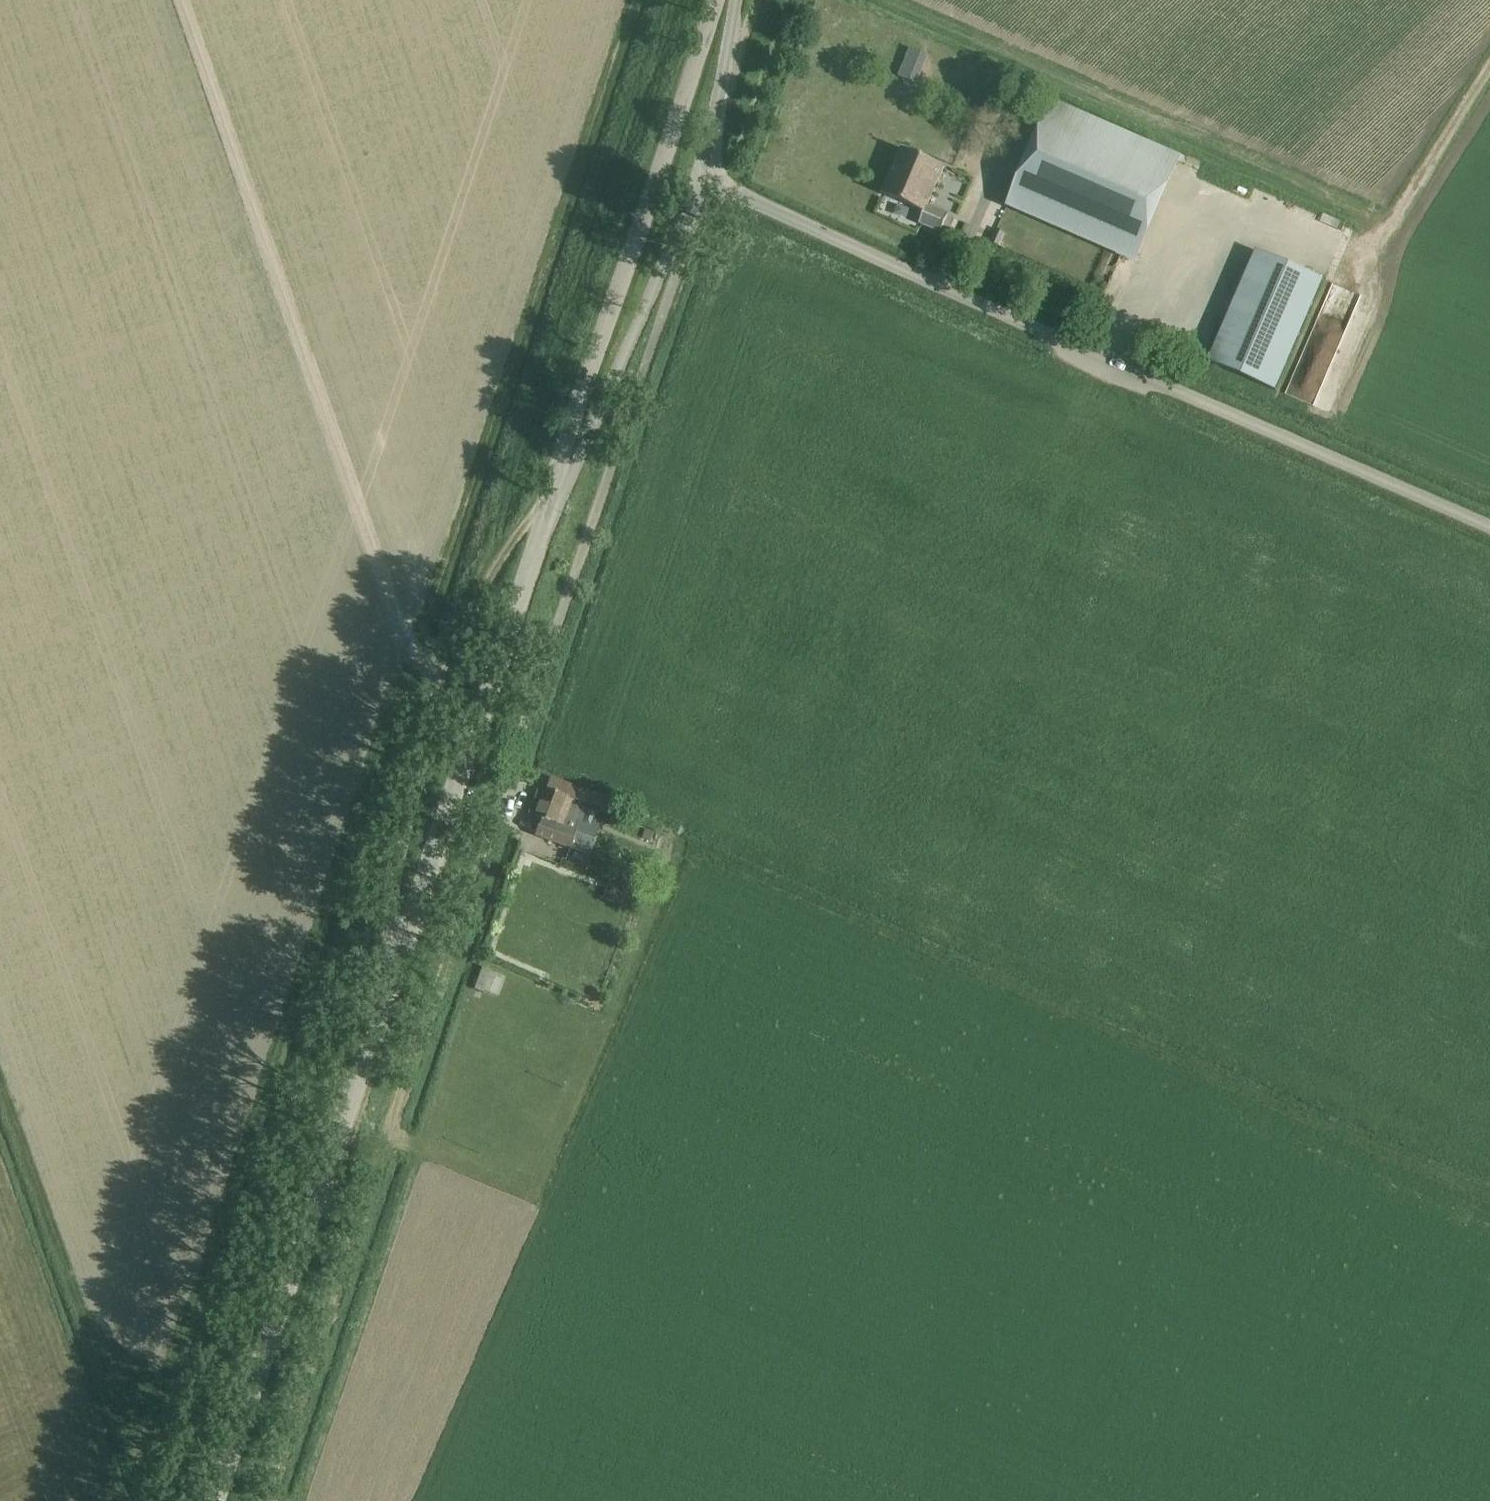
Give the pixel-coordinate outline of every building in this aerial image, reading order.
[(1052,101),(1006,208),(1136,264),(1182,158),(1052,101)] [(947,235),(954,219),(947,216),(948,215),(927,206),(944,167),(901,149),(882,194),(923,212),(918,224),(940,233),(940,232),(947,235)] [(1005,249),(1007,243),(1003,242),(1006,234),(996,230),(990,243),(1005,249)] [(1227,334),(1226,338),(1224,343),(1243,351),(1246,342),(1252,345),(1277,286),(1247,273),(1222,332),(1227,334)] [(535,836),(560,846),(569,849),(585,805),(604,812),(607,803),(567,788),(564,797),(544,790),(533,819),(540,821),(535,836)] [(645,830),(641,838),(650,842),(653,833),(645,830)]
